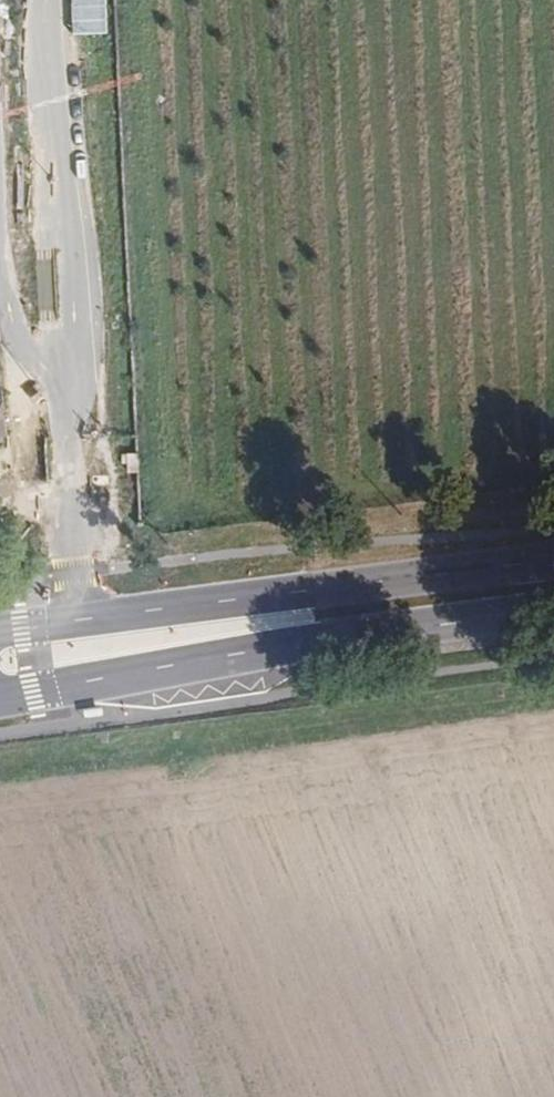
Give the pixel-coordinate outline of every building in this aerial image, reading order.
[(13,440),(10,385),(0,386),(0,441),(13,440)]
